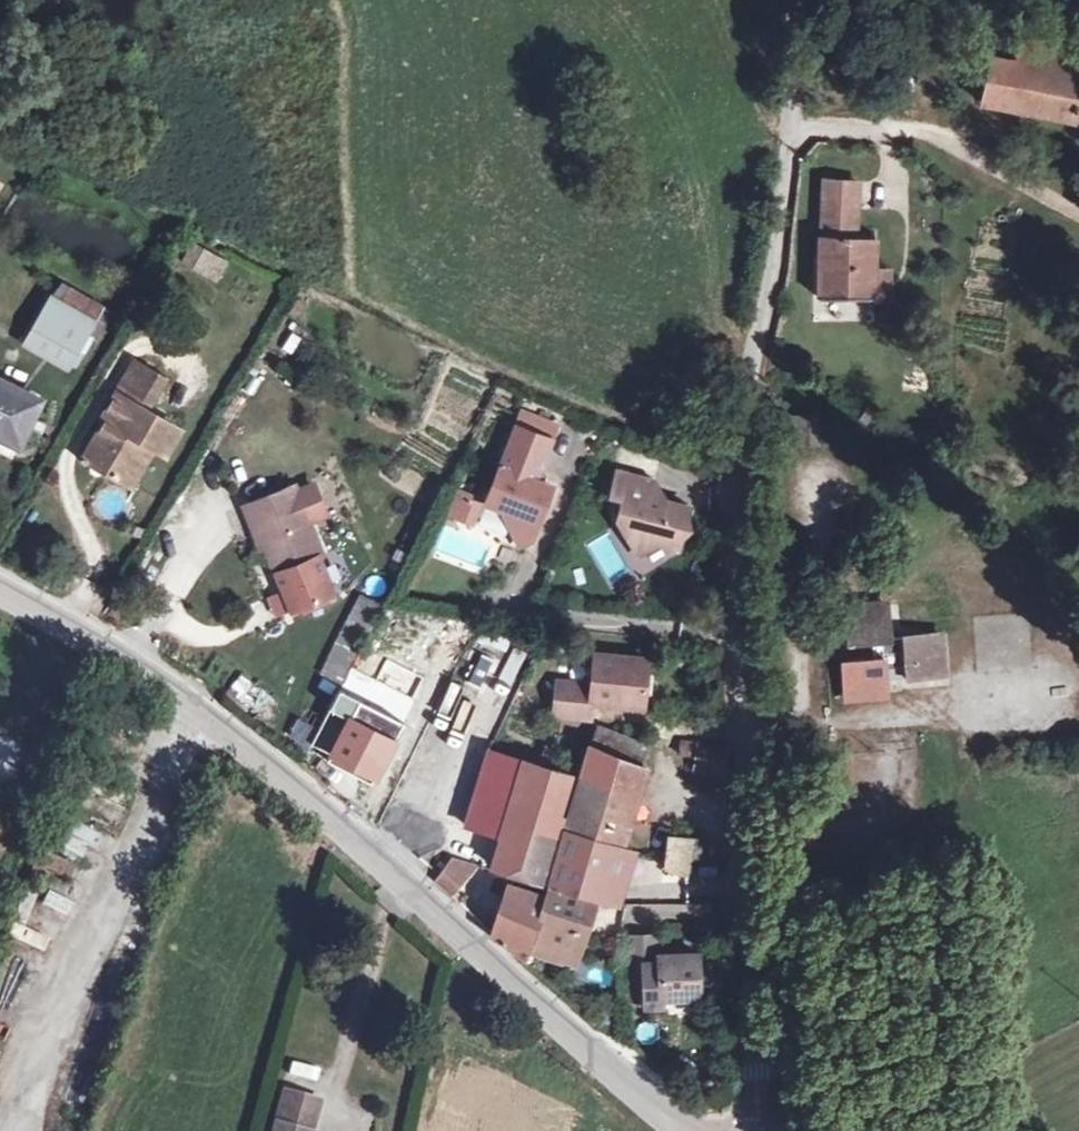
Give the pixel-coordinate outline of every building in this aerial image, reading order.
[(1020,37),(1015,60),(993,55),(983,100),(1078,120),(1078,49),(1020,37)] [(874,269),(874,240),(855,239),(858,182),(825,180),(820,298),(889,298),(889,270),(874,269)] [(227,264),(194,244),(185,259),(218,279),(227,264)] [(104,307),(61,283),(49,299),(94,324),(104,307)] [(70,365),(94,324),(49,299),(26,340),(70,365)] [(162,452),(177,427),(146,409),(137,403),(155,372),(135,361),(103,417),(106,419),(92,444),(110,454),(112,450),(121,455),(110,473),(132,486),(145,464),(136,459),(146,443),(162,452)] [(146,409),(164,377),(155,372),(137,403),(146,409)] [(40,399),(0,381),(0,433),(20,442),(40,399)] [(534,533),(552,486),(536,480),(552,440),(517,426),(487,503),(504,509),(510,523),(534,533)] [(0,433),(0,451),(13,457),(20,442),(0,433)] [(110,473),(121,455),(112,450),(110,454),(92,444),(83,458),(110,473)] [(679,547),(690,506),(651,496),(655,480),(618,470),(611,497),(624,500),(619,521),(626,533),(636,536),(645,552),(661,542),(679,547)] [(277,573),(318,556),(322,554),(295,486),(245,507),(252,524),(256,523),(266,546),(277,573)] [(460,518),(469,494),(458,490),(449,514),(460,518)] [(472,522),(481,499),(469,494),(460,518),(472,522)] [(266,546),(256,523),(252,524),(261,548),(266,546)] [(531,540),(534,533),(510,523),(521,545),(531,540)] [(645,552),(636,536),(626,533),(639,555),(645,552)] [(334,594),(318,556),(277,573),(292,611),(334,594)] [(320,673),(343,685),(383,605),(359,594),(320,673)] [(921,678),(919,636),(891,637),(889,605),(847,608),(849,644),(874,643),(875,659),(876,681),(887,680),(921,678)] [(995,663),(1029,663),(1028,617),(978,618),(978,633),(995,633),(995,663)] [(943,676),(940,634),(919,636),(921,678),(943,676)] [(481,647),(474,677),(491,680),(498,650),(481,647)] [(644,706),(649,659),(596,654),(593,685),(558,681),(555,715),(591,718),(593,701),(644,706)] [(876,681),(875,659),(843,661),(846,697),(887,694),(887,680),(876,681)] [(376,776),(403,725),(338,692),(316,735),(335,745),(331,753),(349,763),(346,770),(363,779),(367,772),(376,776)] [(648,745),(597,726),(590,747),(639,766),(648,745)] [(722,774),(724,745),(678,740),(677,754),(692,755),(690,771),(722,774)] [(636,796),(644,768),(639,766),(590,747),(582,775),(636,796)] [(558,815),(570,774),(489,749),(465,825),(500,836),(491,866),(544,882),(553,850),(552,849),(562,816),(558,815)] [(349,763),(331,753),(327,761),(346,770),(349,763)] [(620,848),(636,796),(582,775),(563,836),(557,860),(550,883),(596,898),(616,905),(632,853),(620,848)] [(687,874),(693,839),(669,835),(663,870),(687,874)] [(448,894),(476,864),(452,857),(434,881),(448,894)] [(575,961),(596,898),(550,883),(549,886),(546,897),(529,947),(575,961)] [(529,947),(546,897),(509,885),(492,934),(525,958),(529,947)] [(65,922),(74,902),(47,890),(38,910),(65,922)] [(13,924),(8,937),(42,951),(47,938),(13,924)] [(659,955),(658,934),(627,936),(628,966),(644,965),(644,963),(659,963),(659,955)] [(700,997),(698,953),(659,955),(659,963),(644,963),(644,965),(628,966),(629,1000),(645,999),(646,1007),(662,1006),(662,998),(700,997)] [(322,1102),(283,1092),(272,1130),(314,1130),(322,1102)]
